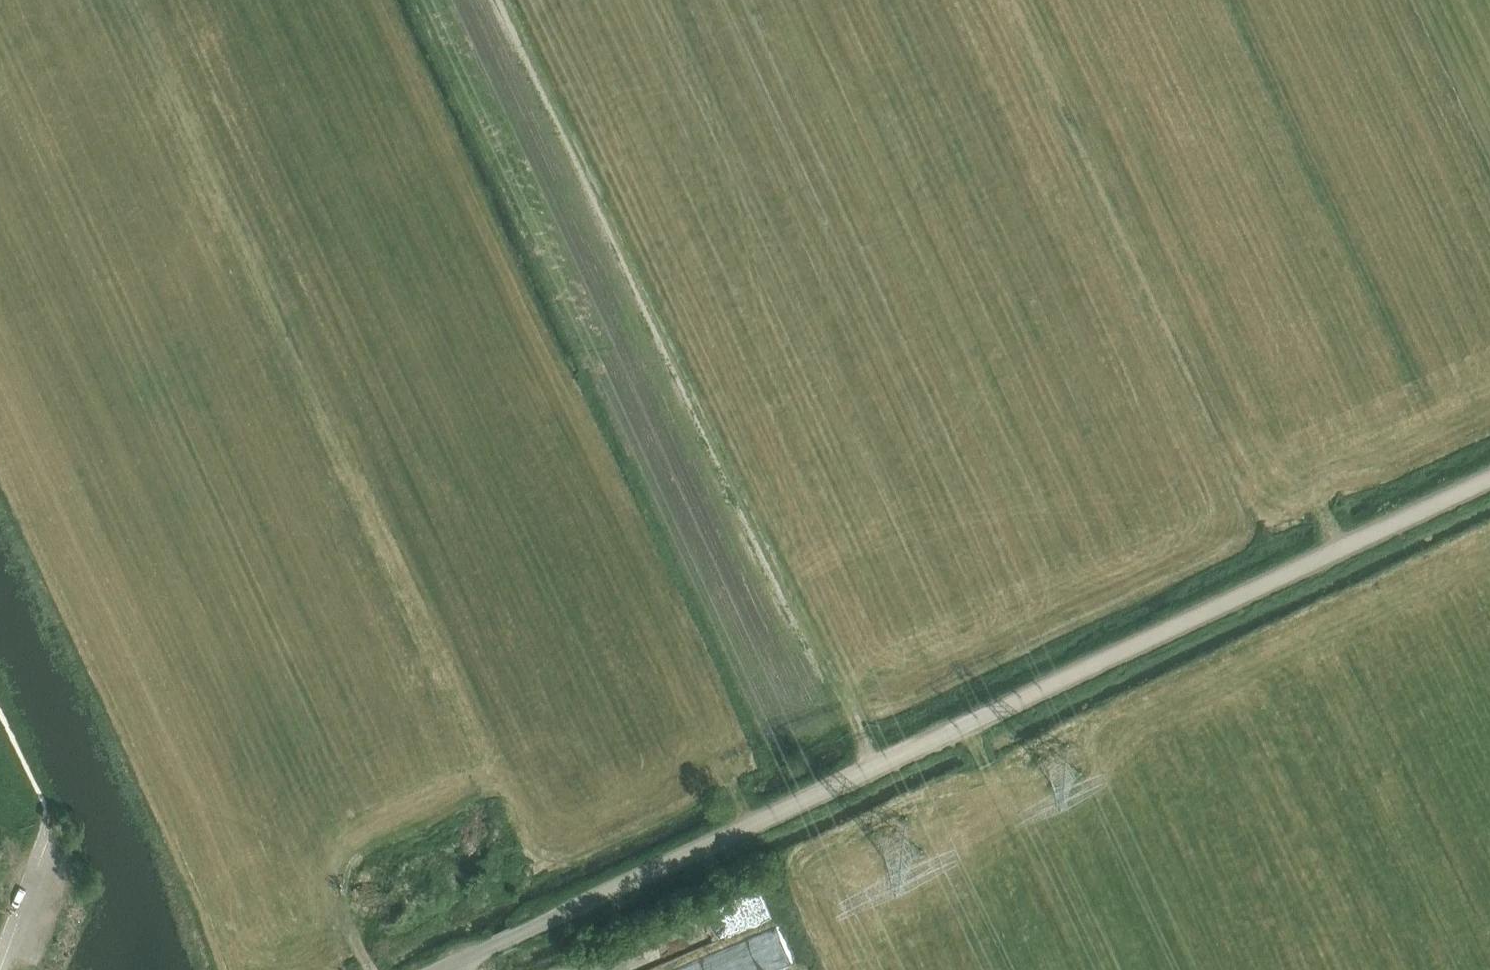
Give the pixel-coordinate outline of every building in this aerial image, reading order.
[(679,969),(772,969),(761,940),(679,969)]
